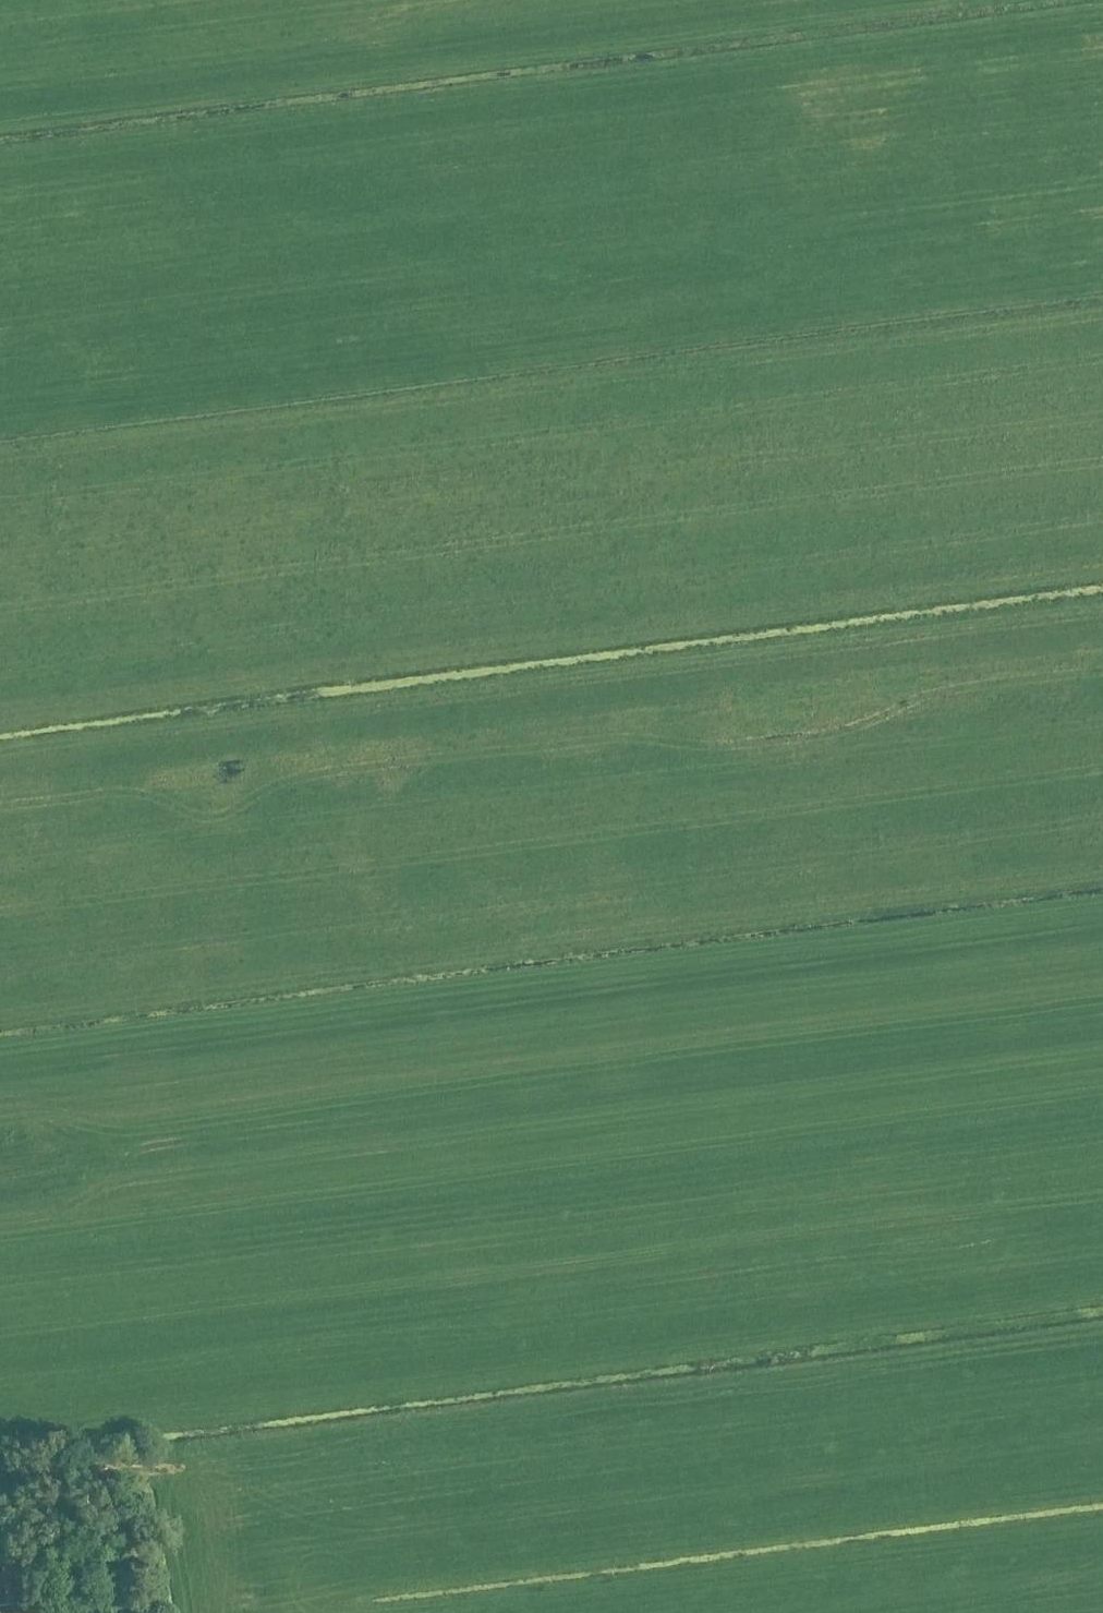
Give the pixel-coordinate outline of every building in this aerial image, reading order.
[(46,1605),(12,1610),(11,1604),(13,1604),(7,1556),(0,1556),(0,1612),(47,1612),(46,1605)]
